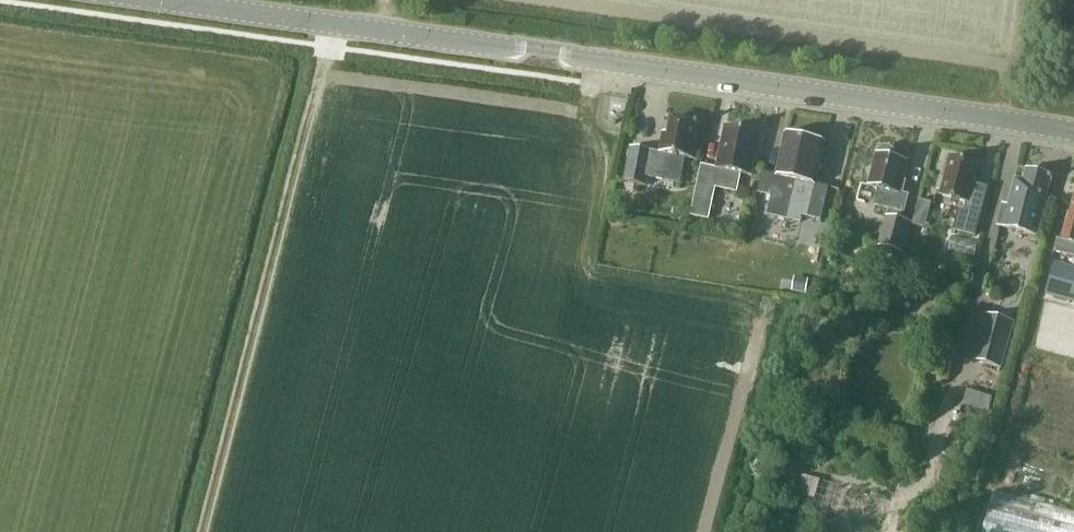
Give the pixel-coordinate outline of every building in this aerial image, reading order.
[(692,159),(698,123),(671,118),(668,135),(664,134),(660,153),(630,147),(624,182),(646,186),(648,177),(680,183),(685,158),(692,159)] [(752,130),(749,132),(725,127),(717,168),(701,165),(691,215),(709,219),(715,187),(737,192),(740,174),(751,176),(760,134),(758,134),(757,131),(752,130)] [(813,138),(810,140),(786,134),(776,176),(762,173),(758,193),(772,196),(767,215),(790,220),(797,188),(807,190),(802,216),(821,221),(828,188),(815,185),(825,143),(823,142),(820,140),(813,138)] [(901,263),(903,253),(911,223),(900,220),(901,215),(901,216),(902,212),(904,212),(908,196),(902,194),(905,182),(900,180),(905,161),(895,159),(895,157),(895,155),(895,154),(894,153),(893,151),(892,150),(891,149),(889,148),(886,147),(884,148),(881,149),(880,150),(879,151),(878,152),(877,154),(869,186),(879,189),(875,205),(888,209),(879,246),(894,250),(891,261),(901,263)] [(975,236),(979,219),(976,218),(976,217),(979,218),(987,188),(973,184),(979,165),(950,157),(944,180),(940,179),(937,190),(941,191),(940,197),(967,204),(965,214),(956,212),(952,230),(975,236)] [(1037,235),(1052,177),(1026,170),(1023,181),(1015,179),(1008,205),(1003,204),(997,224),(1037,235)] [(1070,213),(1069,213),(1061,240),(1057,238),(1053,251),(1073,257),(1073,197),(1070,213)] [(928,214),(931,202),(918,198),(915,211),(928,214)] [(1054,263),(1045,294),(1073,302),(1073,268),(1054,263)] [(806,294),(808,279),(795,277),(792,291),(806,294)] [(1014,322),(984,314),(971,362),(1002,370),(1014,322)] [(940,364),(927,360),(923,374),(936,377),(940,364)] [(964,408),(991,409),(992,394),(964,393),(964,408)] [(797,495),(813,499),(818,480),(803,476),(797,495)] [(993,491),(982,531),(1073,531),(1073,512),(993,491)]
